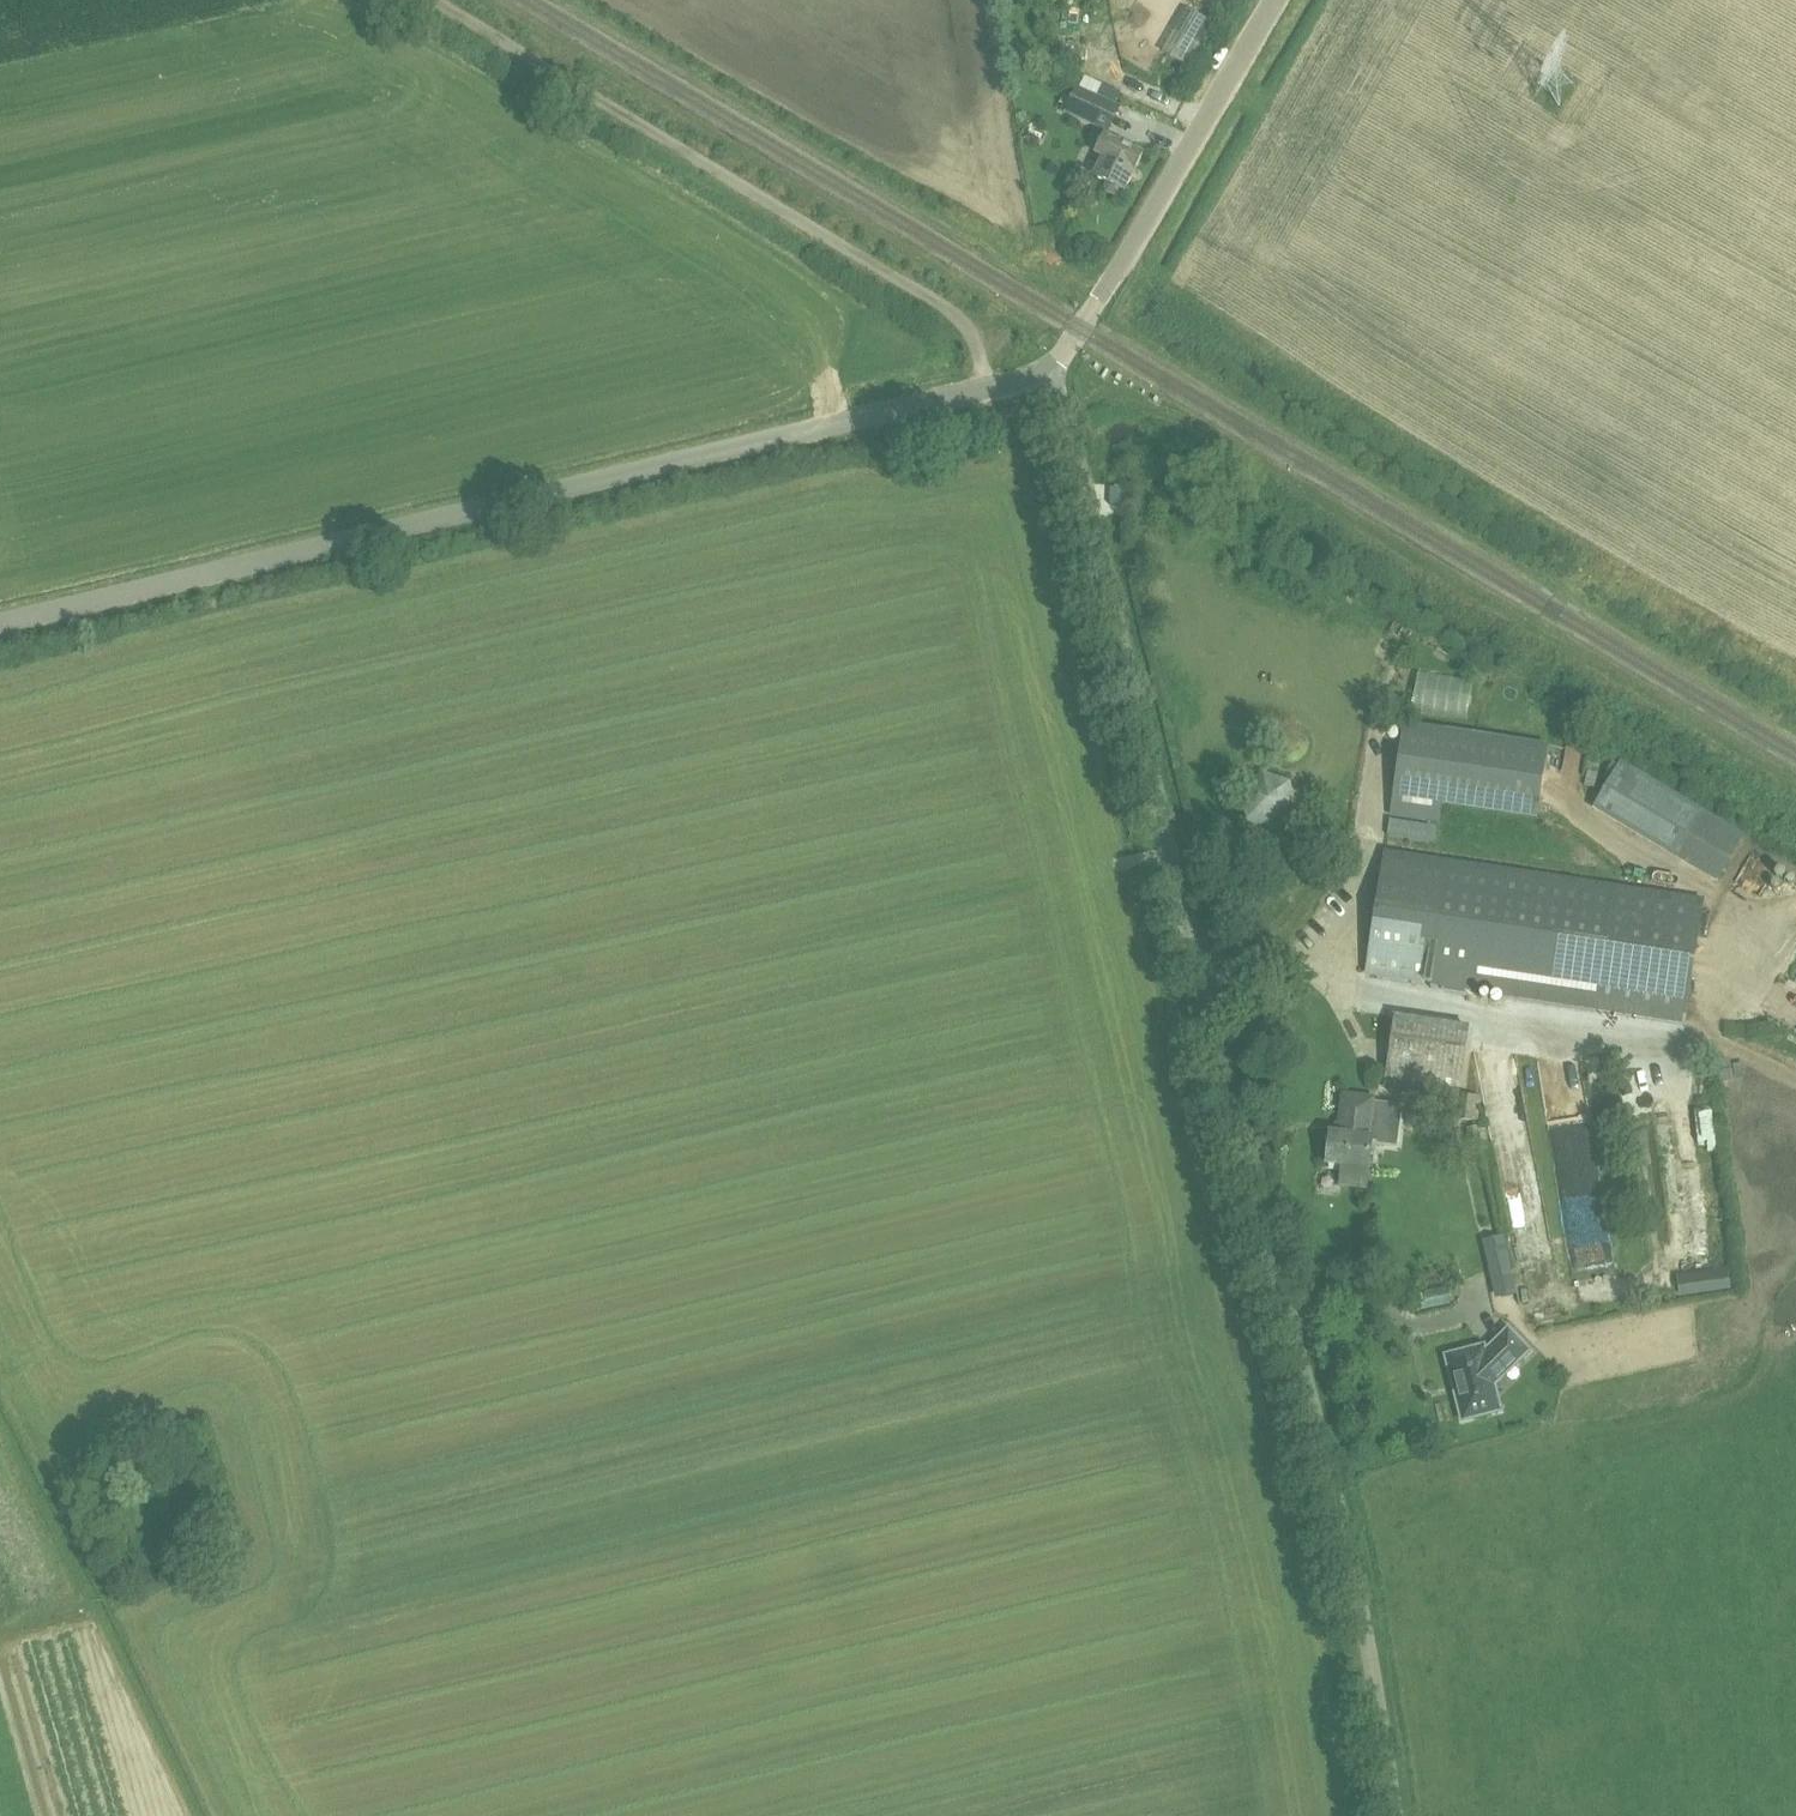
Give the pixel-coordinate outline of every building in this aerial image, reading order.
[(1064,109),(1110,130),(1119,111),(1073,90),(1064,109)] [(1102,156),(1092,176),(1106,182),(1104,186),(1106,191),(1115,195),(1120,194),(1122,190),(1125,192),(1144,154),(1106,135),(1097,154),(1102,156)] [(1392,811),(1440,819),(1443,800),(1537,814),(1549,743),(1406,721),(1392,811)] [(1557,770),(1574,767),(1571,750),(1554,752),(1557,770)] [(1623,760),(1596,804),(1716,875),(1743,831),(1623,760)] [(1246,822),(1275,831),(1297,810),(1291,780),(1260,773),(1241,793),(1246,822)] [(1387,835),(1435,843),(1438,826),(1390,819),(1387,835)] [(1684,1022),(1702,901),(1385,853),(1367,973),(1684,1022)] [(1760,886),(1772,894),(1782,880),(1771,872),(1760,886)] [(1469,1030),(1396,1019),(1385,1090),(1458,1101),(1469,1030)] [(1601,1108),(1616,1107),(1615,1080),(1599,1080),(1601,1108)] [(1327,1164),(1343,1166),(1340,1185),(1367,1188),(1371,1154),(1375,1155),(1376,1145),(1397,1148),(1402,1108),(1374,1104),(1375,1100),(1343,1095),(1339,1125),(1341,1125),(1339,1135),(1331,1134),(1327,1164)] [(1528,1095),(1499,1101),(1507,1145),(1536,1139),(1528,1095)] [(1483,1240),(1496,1298),(1517,1293),(1504,1236),(1483,1240)] [(1699,1271),(1679,1274),(1683,1297),(1702,1294),(1699,1271)] [(1494,1385),(1528,1351),(1508,1330),(1485,1353),(1484,1347),(1446,1356),(1452,1380),(1457,1382),(1460,1393),(1456,1396),(1463,1420),(1500,1411),(1494,1385)]
